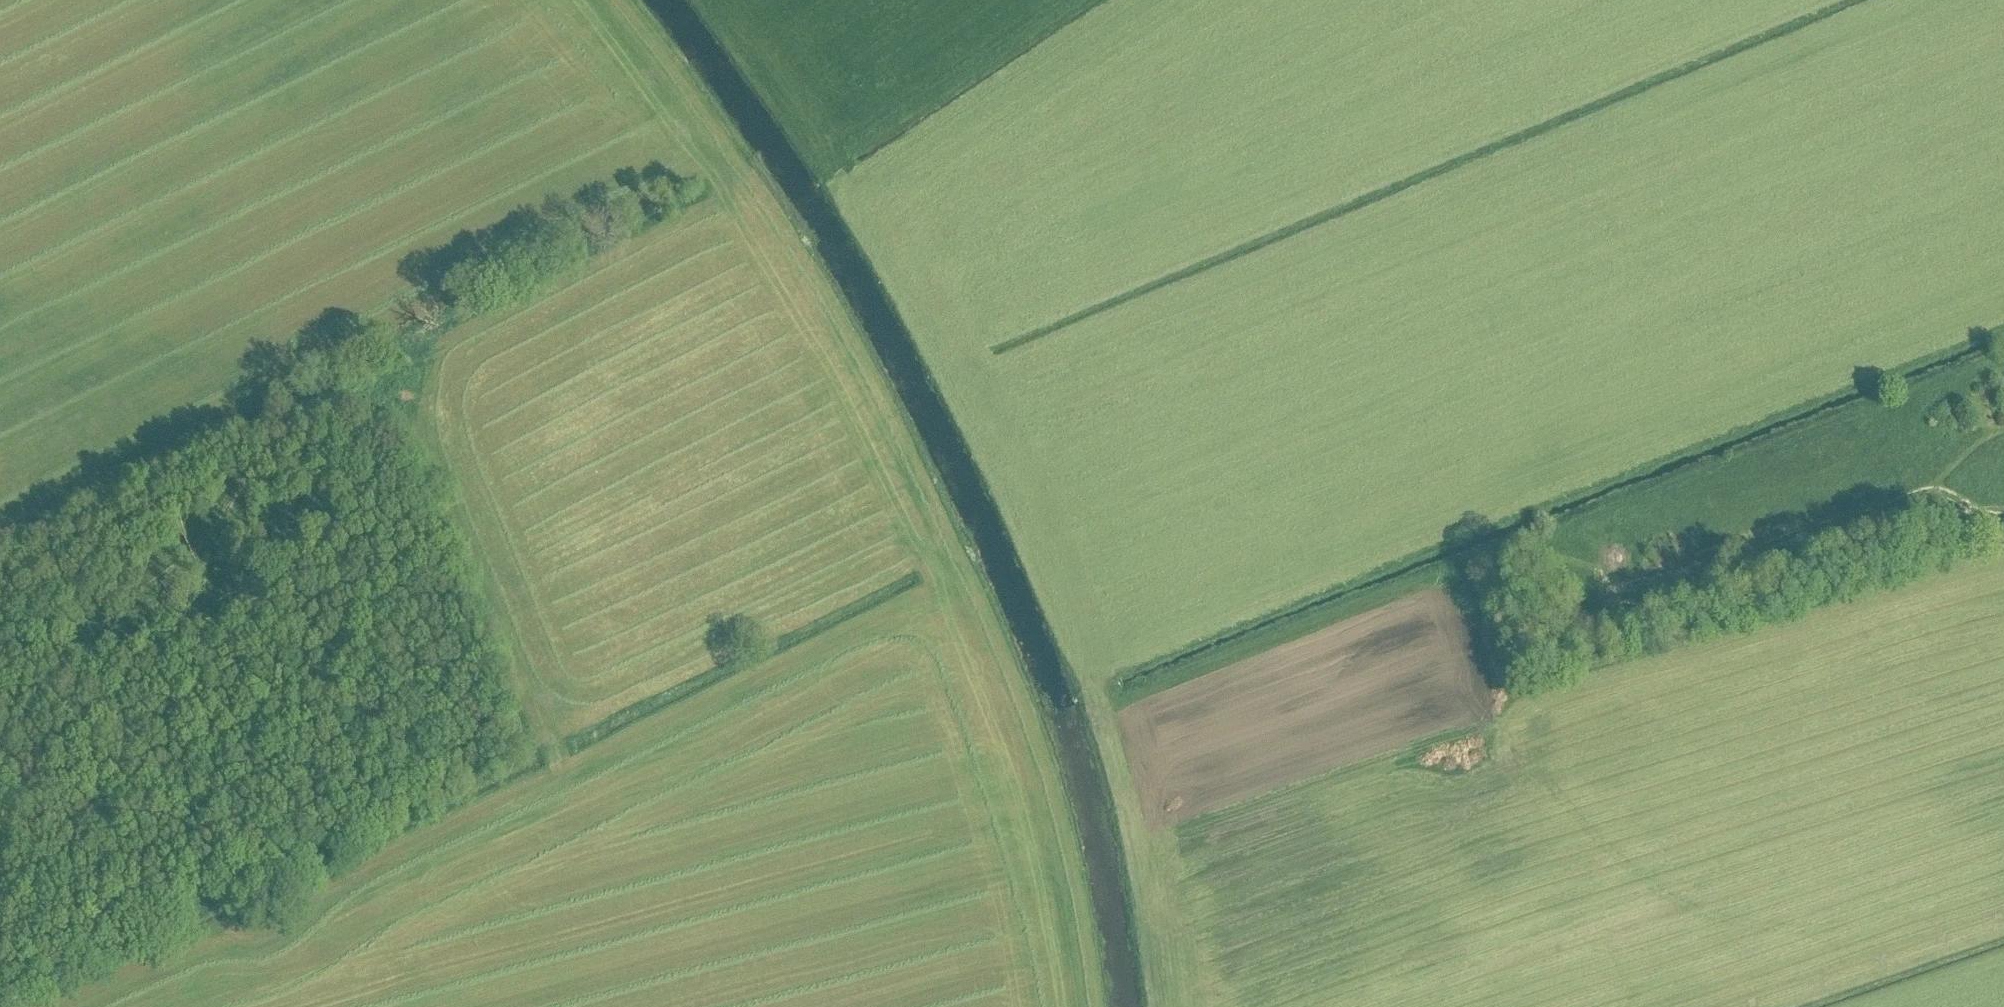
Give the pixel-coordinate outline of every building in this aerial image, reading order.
[(1697,588),(1693,601),(1705,604),(1708,592),(1697,588)]
